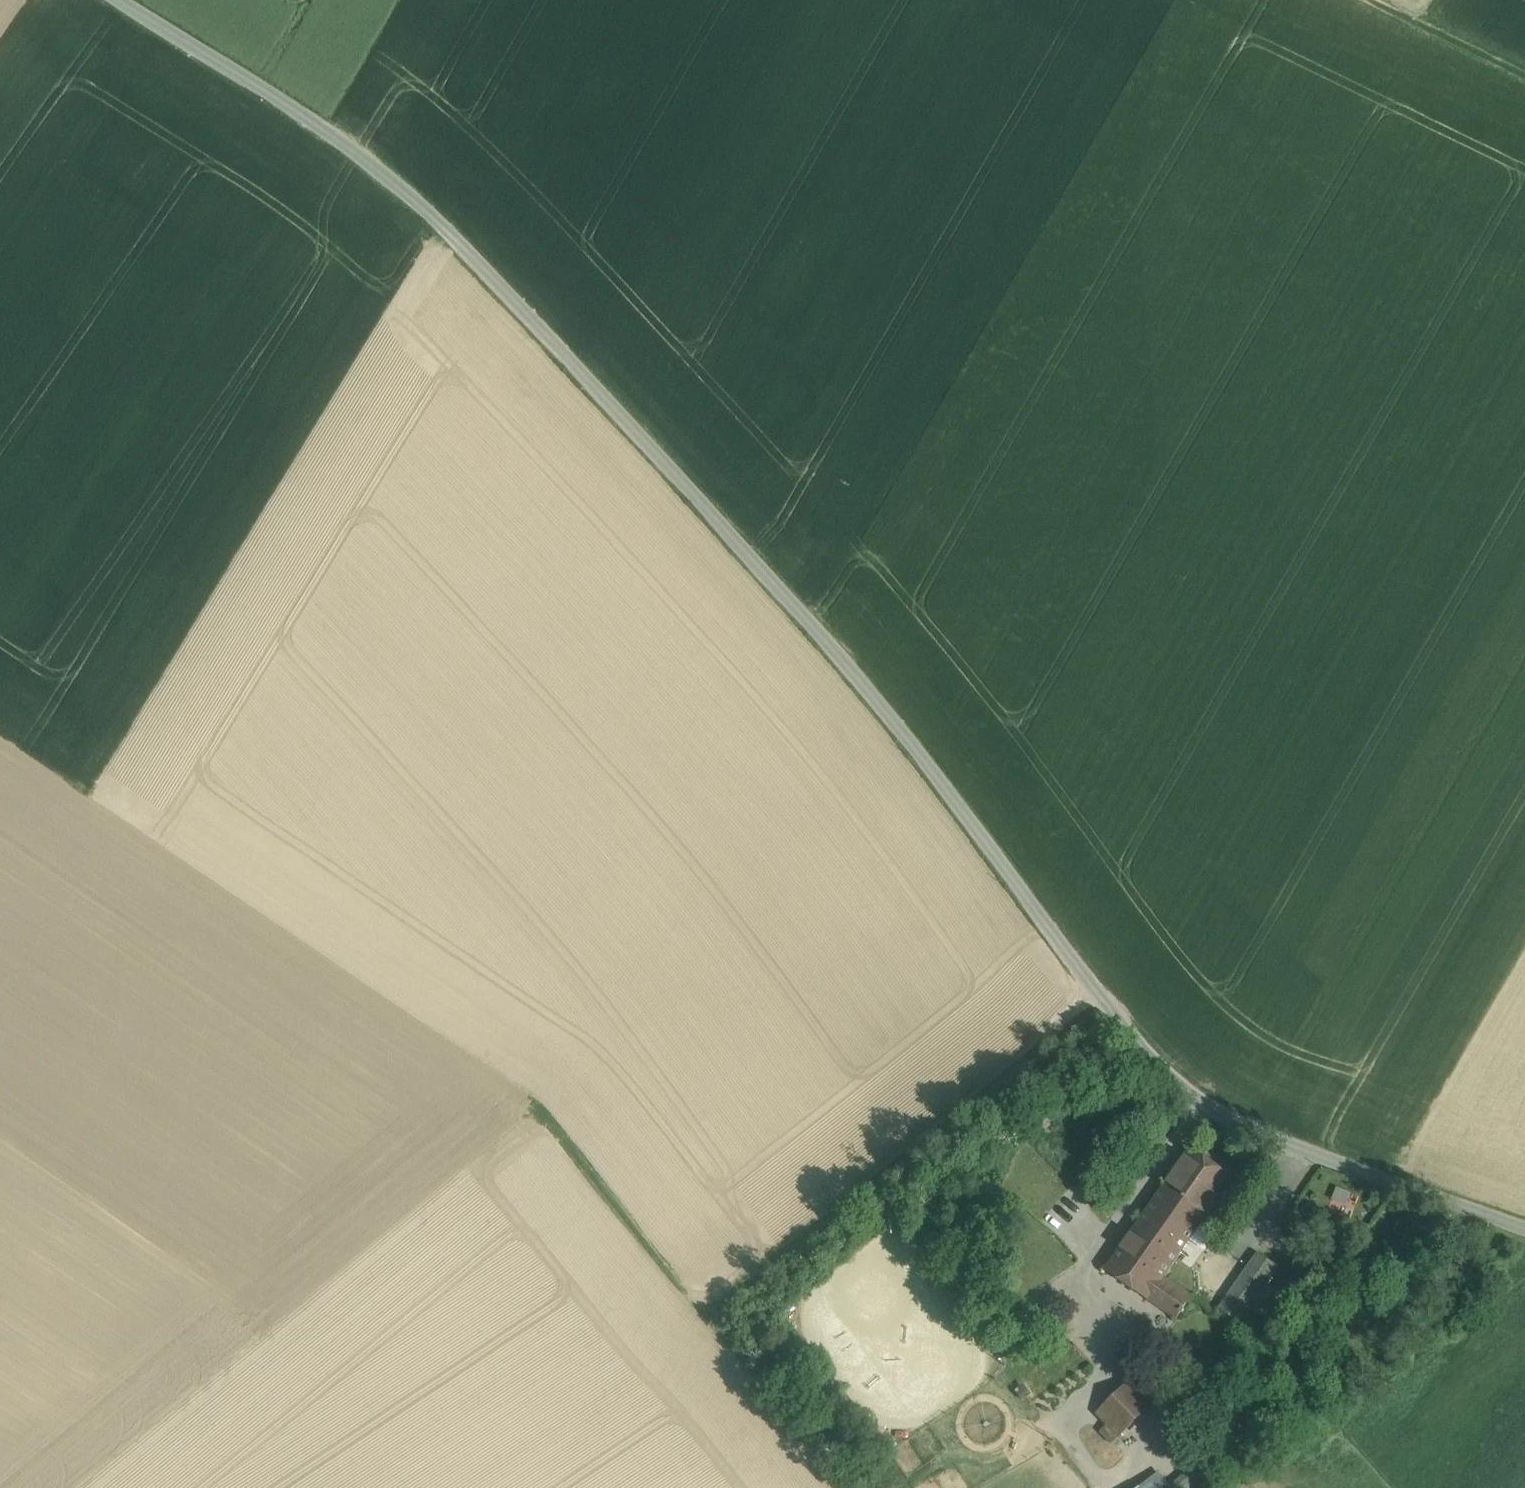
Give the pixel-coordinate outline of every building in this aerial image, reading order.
[(1191,1147),(1105,1270),(1176,1319),(1192,1296),(1164,1277),(1234,1178),(1191,1147)] [(1260,1254),(1240,1283),(1258,1295),(1267,1282),(1278,1267),(1260,1254)] [(1280,1292),(1267,1282),(1258,1295),(1257,1297),(1270,1306),(1280,1292)] [(1240,1283),(1221,1310),(1239,1323),(1248,1310),(1257,1297),(1258,1295),(1240,1283)] [(1270,1306),(1257,1297),(1248,1310),(1261,1319),(1270,1306)] [(1130,1383),(1099,1412),(1121,1434),(1151,1405),(1130,1383)] [(1160,1471),(1139,1487),(1140,1487),(1174,1487),(1160,1471)]
